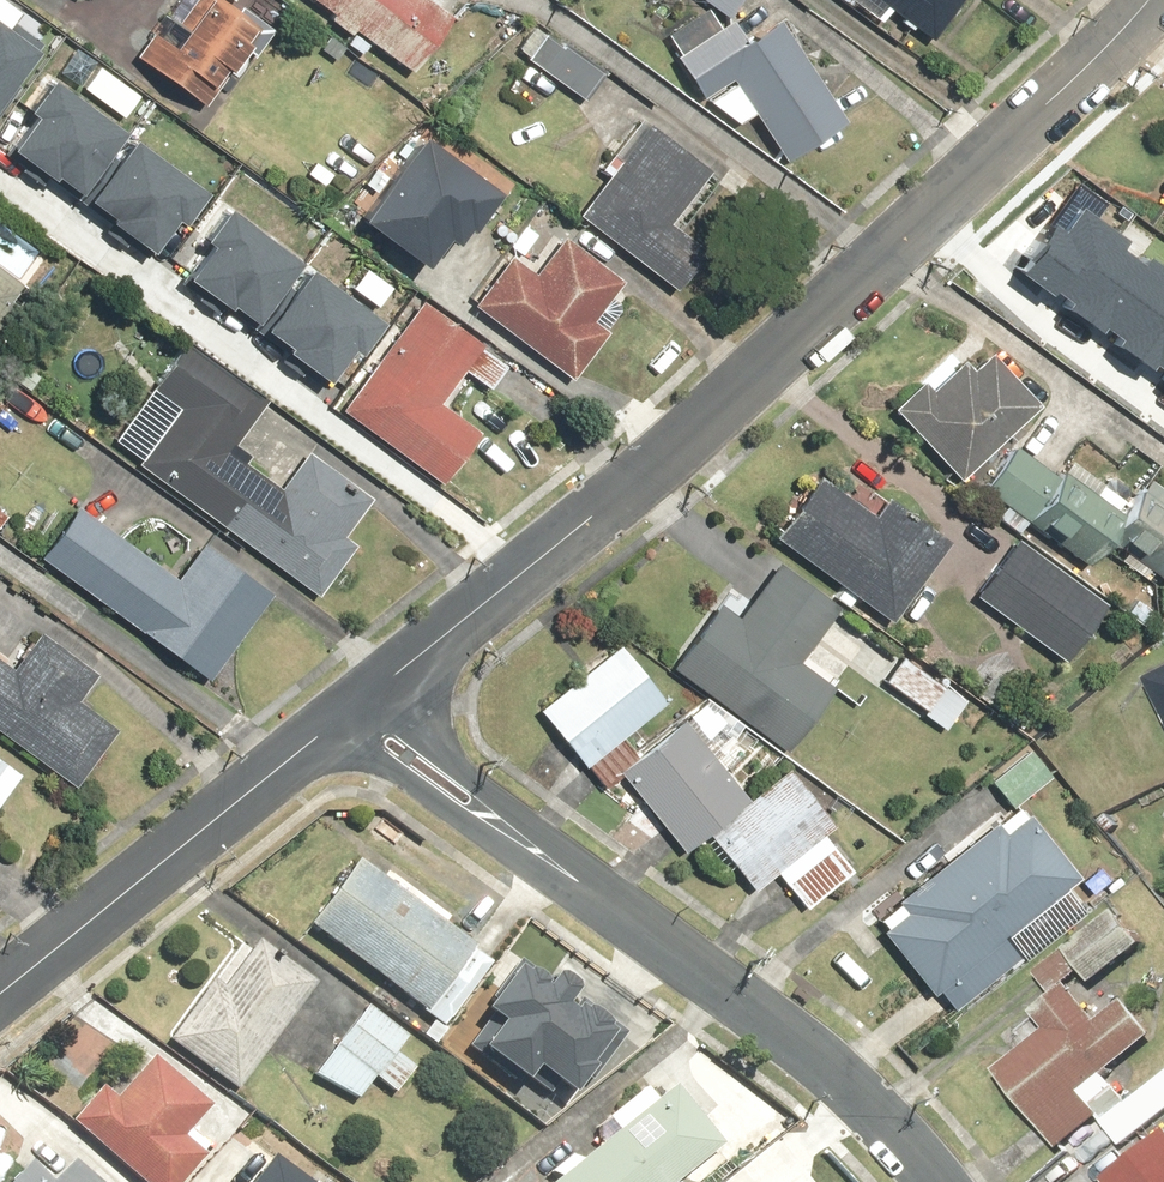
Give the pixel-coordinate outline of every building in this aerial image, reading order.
[(173,44),(153,30),(134,57),(205,108),(262,30),(220,0),(175,0),(164,15),(184,29),(173,44)] [(412,72),(456,12),(439,0),(314,0),(412,72)] [(724,14),(734,0),(704,0),(724,14)] [(928,37),(957,0),(881,0),(928,37)] [(752,113),(781,164),(847,125),(781,14),(746,35),(735,15),(717,25),(708,10),(662,37),(701,103),(709,98),(727,128),(752,113)] [(17,78),(10,73),(40,34),(16,16),(9,25),(0,18),(0,100),(17,78)] [(529,16),(506,50),(580,101),(603,68),(529,16)] [(27,107),(4,137),(52,173),(55,169),(74,183),(119,124),(47,69),(22,103),(27,107)] [(704,171),(642,122),(573,211),(676,290),(708,248),(668,217),(704,171)] [(418,126),(358,207),(422,255),(442,228),(450,234),(462,217),(469,222),(497,184),(418,126)] [(104,206),(152,242),(175,212),(181,216),(206,182),(134,128),(89,188),(107,202),(104,206)] [(204,236),(180,267),(228,303),(232,298),(250,313),(296,253),(224,199),(198,232),(204,236)] [(1048,219),(1016,265),(1046,285),(1048,282),(1062,292),(1058,298),(1067,304),(1112,239),(1118,230),(1075,200),(1057,225),(1048,219)] [(534,271),(510,253),(472,302),(569,379),(608,328),(589,313),(618,276),(564,234),(534,271)] [(1067,304),(1095,324),(1099,318),(1113,328),(1108,335),(1114,340),(1160,276),(1163,270),(1163,262),(1143,247),(1136,257),(1112,239),(1067,304)] [(277,335),(325,371),(348,341),(354,345),(379,311),(307,257),(262,317),(280,331),(277,335)] [(35,291),(0,264),(0,335),(35,291)] [(1114,340),(1144,361),(1147,355),(1162,365),(1157,372),(1163,376),(1163,279),(1160,276),(1114,340)] [(417,291),(335,402),(444,482),(481,431),(442,402),(467,368),(490,385),(509,360),(417,291)] [(344,537),(376,491),(310,444),(282,484),(230,448),(263,402),(176,342),(145,385),(175,406),(133,467),(318,597),(355,545),(344,537)] [(949,350),(890,406),(959,479),(1038,406),(994,358),(974,377),(949,350)] [(1014,445),(982,491),(1090,566),(1107,542),(1163,582),(1163,489),(1146,476),(1128,502),(1064,457),(1053,473),(1014,445)] [(869,512),(815,473),(769,536),(890,624),(952,540),(884,491),(869,512)] [(172,575),(69,502),(31,555),(206,680),(274,585),(202,533),(172,575)] [(1019,536),(974,598),(1058,660),(1104,598),(1019,536)] [(836,602),(776,559),(739,612),(715,595),(667,664),(785,748),(829,686),(794,661),(836,602)] [(76,789),(120,728),(77,697),(96,672),(39,631),(15,664),(0,653),(0,734),(76,789)] [(620,735),(666,697),(619,640),(537,709),(598,783),(635,753),(620,735)] [(903,653),(884,677),(946,726),(965,702),(903,653)] [(1148,676),(1163,710),(1163,668),(1148,676)] [(686,722),(623,768),(684,849),(746,802),(686,722)] [(985,777),(1009,807),(1047,776),(1023,747),(985,777)] [(20,771),(0,756),(0,797),(20,771)] [(821,836),(833,827),(790,772),(710,833),(753,887),(774,871),(804,909),(851,873),(821,836)] [(1003,830),(998,822),(892,895),(900,906),(881,919),(944,1012),(1024,957),(1003,926),(1072,878),(1027,814),(1003,830)] [(342,969),(360,983),(369,971),(442,1027),(491,964),(446,929),(454,918),(390,868),(382,880),(357,861),(308,924),(351,957),(342,969)] [(1143,946),(1116,911),(1067,947),(1094,983),(1143,946)] [(315,985),(249,935),(170,1041),(236,1090),(315,985)] [(1035,1010),(1048,1028),(997,1068),(1061,1151),(1103,1118),(1124,1147),(1163,1116),(1163,1075),(1128,1103),(1106,1074),(1153,1037),(1125,1001),(1101,1019),(1055,959),(1036,974),(1053,996),(1035,1010)] [(571,996),(577,986),(554,970),(547,980),(518,961),(484,1010),(497,1019),(476,1051),(525,1085),(535,1071),(571,1095),(584,1076),(592,1081),(625,1034),(571,996)] [(395,1094),(415,1068),(395,1053),(408,1036),(366,1004),(313,1075),(357,1100),(375,1079),(395,1094)] [(74,1122),(137,1181),(211,1181),(195,1166),(210,1150),(188,1129),(210,1106),(152,1052),(111,1095),(105,1089),(74,1122)] [(575,1150),(550,1171),(556,1178),(552,1181),(676,1181),(721,1144),(670,1083),(650,1100),(645,1094),(615,1120),(619,1125),(581,1158),(575,1150)] [(1105,1181),(1163,1181),(1163,1132),(1105,1181)] [(268,1156),(250,1181),(306,1181),(268,1156)] [(36,1158),(12,1181),(93,1181),(74,1163),(57,1179),(36,1158)]
